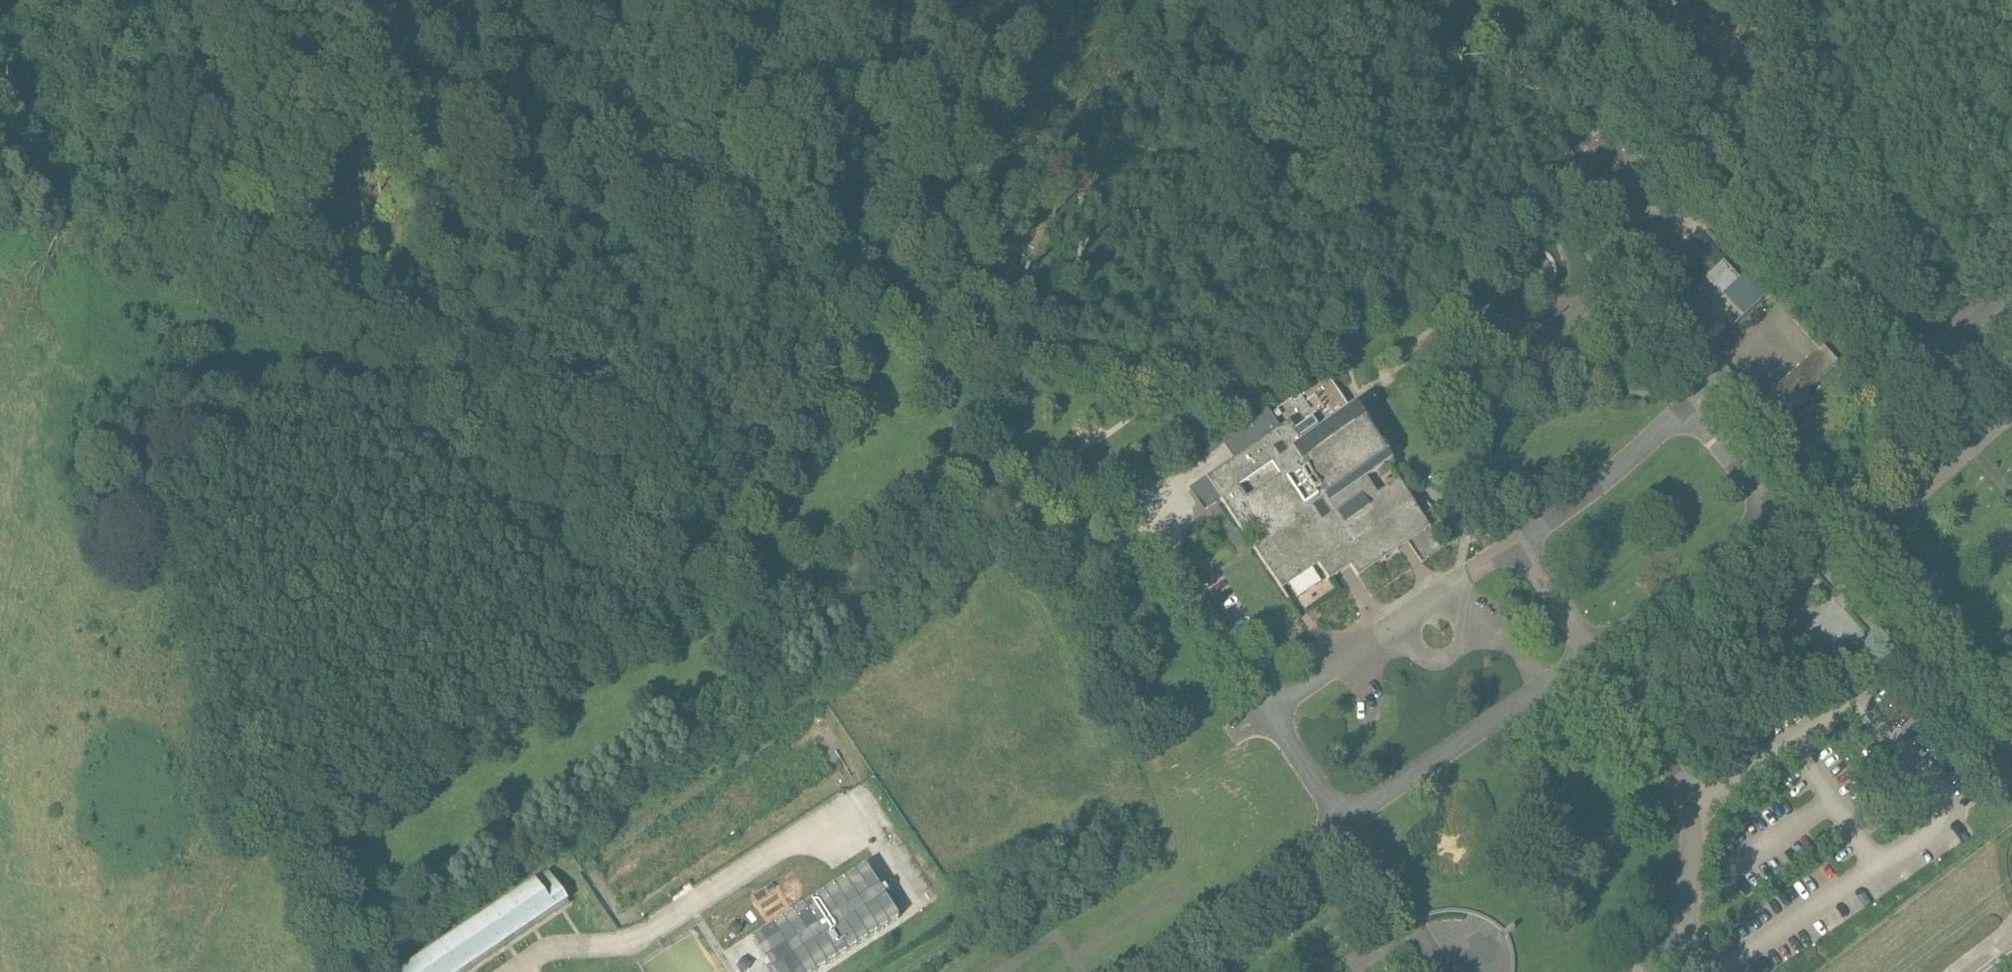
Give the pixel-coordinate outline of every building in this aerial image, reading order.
[(1706,280),(1723,263),(1701,239),(1683,256),(1706,280)] [(1721,298),(1747,273),(1733,259),(1707,284),(1721,298)] [(1763,406),(1779,422),(1839,365),(1823,349),(1763,406)] [(1207,480),(1191,492),(1204,511),(1221,500),(1243,533),(1255,525),(1267,542),(1255,550),(1283,590),(1319,566),(1330,582),(1338,576),(1351,568),(1358,578),(1398,551),(1391,540),(1423,518),(1413,504),(1388,467),(1393,464),(1356,409),(1351,412),(1344,402),(1337,391),(1326,376),(1268,416),(1270,418),(1238,439),(1247,453),(1233,462),(1207,480)] [(754,971),(811,971),(933,894),(900,840),(738,945),(754,971)] [(562,904),(544,878),(405,971),(462,971),(562,904)]
